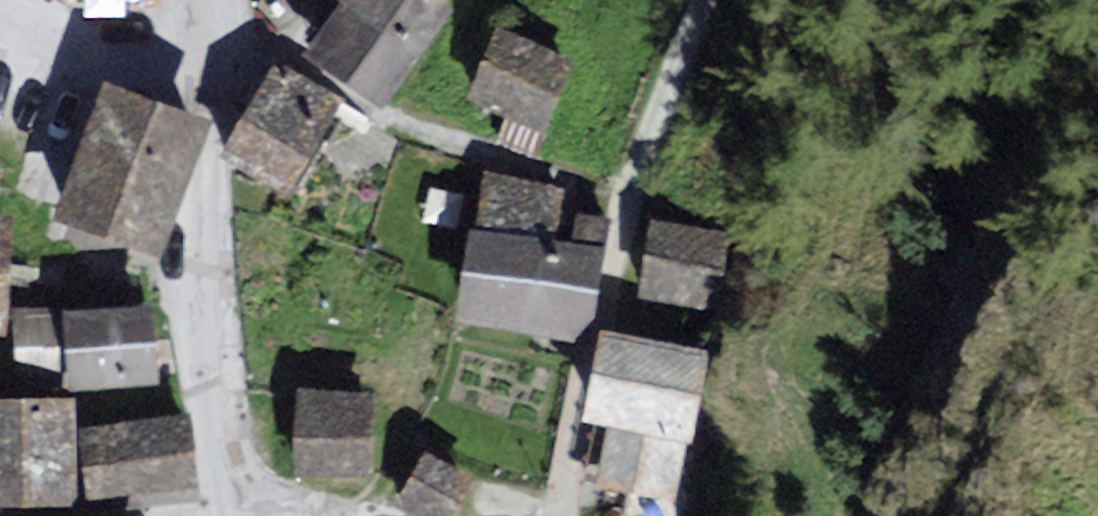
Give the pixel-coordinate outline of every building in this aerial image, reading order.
[(349,3),(316,51),(376,89),(436,0),(344,0),(349,3)] [(568,72),(501,46),(478,102),(545,128),(568,72)] [(333,106),(275,74),(258,104),(232,151),(289,183),(333,106)] [(151,241),(194,122),(109,92),(66,210),(151,241)] [(566,195),(486,184),(479,233),(560,244),(566,195)] [(735,240),(654,232),(647,301),(728,309),(735,240)] [(582,345),(594,259),(465,241),(453,328),(582,345)] [(50,314),(22,315),(24,365),(71,363),(71,384),(153,381),(150,311),(105,312),(50,314)] [(713,363),(610,340),(590,427),(614,433),(601,489),(681,507),(713,363)] [(362,391),(292,390),(291,469),(361,469),(362,391)] [(0,407),(0,501),(69,501),(69,407),(0,407)] [(181,422),(92,431),(98,496),(184,487),(188,487),(181,422)] [(419,449),(393,495),(431,515),(442,515),(465,475),(419,449)]
